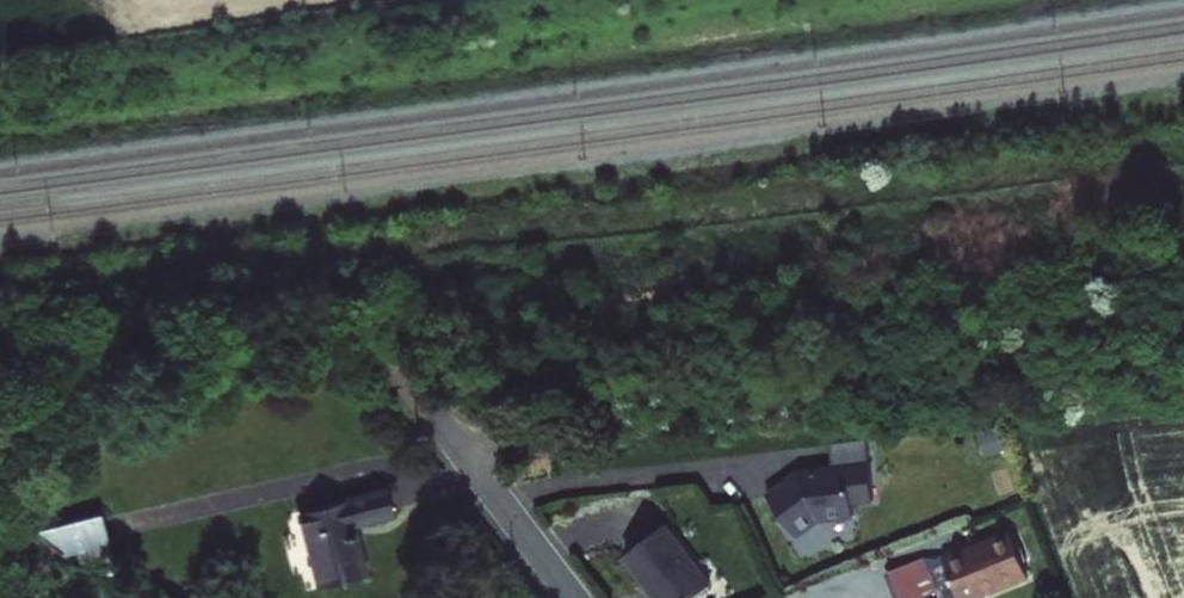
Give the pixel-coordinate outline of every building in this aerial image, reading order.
[(873,498),(866,437),(828,442),(830,465),(811,467),(799,476),(796,471),(766,493),(796,534),(818,518),(853,514),(852,501),(873,498)] [(296,511),(315,589),(363,576),(349,523),(386,513),(384,501),(381,489),(296,511)] [(33,531),(77,567),(110,559),(99,514),(33,531)] [(663,524),(624,555),(647,584),(657,597),(692,597),(710,584),(663,524)] [(943,558),(958,597),(974,597),(1027,577),(1009,532),(943,558)] [(889,570),(899,597),(921,597),(936,593),(923,558),(889,570)] [(889,570),(885,571),(894,597),(899,597),(889,570)]
